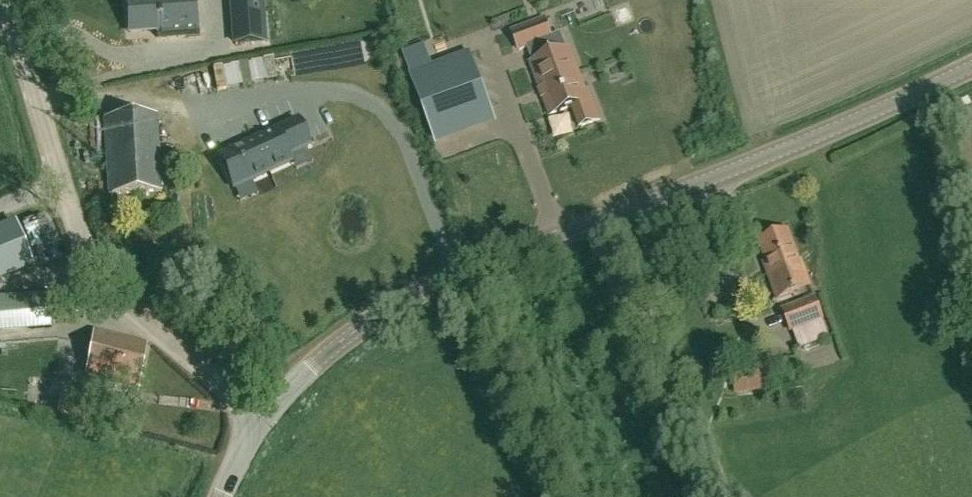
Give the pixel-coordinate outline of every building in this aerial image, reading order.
[(141,1),(143,32),(156,31),(160,31),(160,36),(160,38),(196,35),(196,34),(194,13),(193,0),(152,0),(141,1)] [(232,5),(233,30),(234,44),(264,41),(261,0),(231,0),(232,5)] [(551,38),(544,19),(512,30),(520,50),(529,47),(534,63),(531,64),(550,116),(573,107),(580,127),(600,120),(589,91),(587,92),(571,49),(567,51),(561,34),(551,38)] [(469,54),(411,75),(431,130),(489,108),(469,54)] [(109,196),(161,192),(157,116),(105,120),(109,196)] [(297,120),(219,156),(234,189),(290,163),(287,156),(309,146),(297,120)] [(0,228),(0,281),(33,268),(14,222),(0,228)] [(778,300),(811,288),(801,262),(799,263),(788,232),(785,233),(782,231),(771,235),(771,239),(761,243),(770,269),(767,270),(778,300)] [(58,296),(46,297),(48,316),(59,315),(58,296)] [(784,308),(793,331),(798,349),(831,337),(824,321),(815,296),(784,308)] [(138,389),(146,344),(145,344),(94,332),(86,375),(105,380),(104,385),(121,388),(122,384),(138,388),(138,389)] [(67,359),(68,345),(0,345),(0,359),(67,359)] [(732,371),(734,395),(775,391),(772,367),(732,371)]
